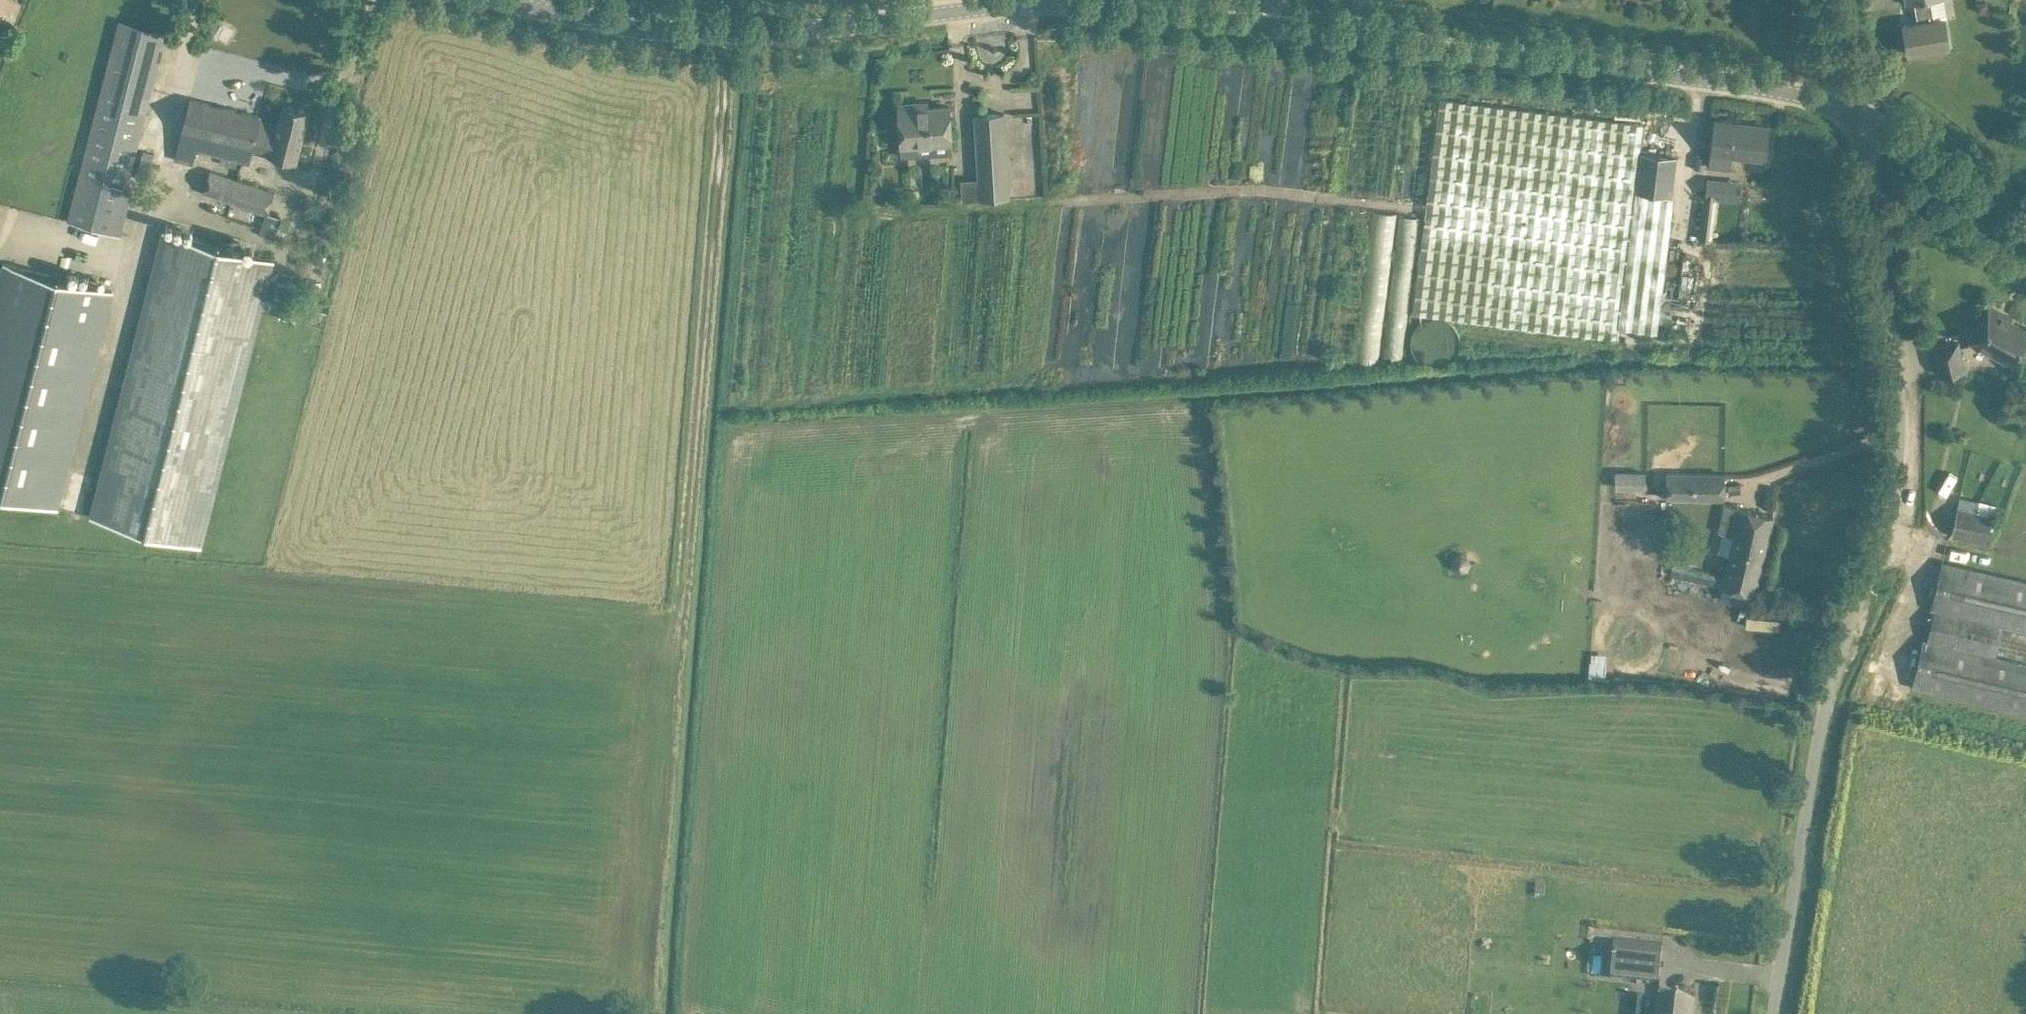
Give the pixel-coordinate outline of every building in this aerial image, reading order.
[(1907,3),(1915,2),(1918,21),(1904,23),(1909,53),(1949,46),(1944,16),(1932,18),(1929,0),(1906,0),(1907,3)] [(120,19),(115,38),(81,172),(68,220),(122,234),(134,187),(127,185),(167,31),(120,19)] [(285,103),(279,125),(261,120),(262,115),(190,97),(175,157),(194,162),(197,148),(250,161),(253,149),(297,160),(310,109),(285,103)] [(1440,100),(1415,315),(1619,338),(1621,327),(1636,191),(1672,195),(1674,175),(1677,155),(1650,152),(1647,152),(1648,149),(1641,148),(1644,123),(1440,100)] [(918,107),(917,102),(899,103),(901,144),(952,141),(950,105),(918,107)] [(976,113),(983,197),(1011,195),(1004,111),(976,113)] [(1770,124),(1715,117),(1709,166),(1731,168),(1732,153),(1767,157),(1770,124)] [(153,161),(142,158),(137,177),(147,180),(153,161)] [(261,228),(263,229),(262,232),(276,237),(283,216),(269,211),(276,190),(212,170),(205,192),(267,212),(261,228)] [(1706,175),(1703,197),(1717,198),(1738,200),(1741,179),(1706,175)] [(1656,331),(1672,195),(1636,191),(1621,327),(1656,331)] [(300,199),(298,207),(305,213),(314,211),(316,201),(309,196),(300,199)] [(1703,197),(1699,237),(1712,238),(1717,198),(1703,197)] [(273,258),(165,231),(92,516),(201,544),(273,258)] [(2,260),(0,268),(0,492),(60,507),(115,289),(2,260)] [(1989,303),(1970,338),(2012,362),(2025,336),(2025,328),(2009,318),(2011,315),(1989,303)] [(1941,374),(1965,368),(1958,341),(1935,347),(1941,374)] [(1646,472),(1616,472),(1616,482),(1646,483),(1646,472)] [(1725,473),(1667,472),(1667,496),(1725,497),(1725,473)] [(1718,530),(1734,534),(1722,585),(1755,593),(1773,515),(1724,503),(1718,530)] [(1993,515),(1958,507),(1952,535),(1987,543),(1993,515)] [(1912,685),(1932,690),(2025,712),(2025,661),(1996,654),(2003,625),(2025,630),(2025,581),(1961,565),(1942,561),(1931,608),(1935,609),(1927,640),(1923,639),(1912,685)] [(1611,977),(1639,980),(1659,983),(1663,947),(1615,941),(1611,977)] [(1655,1013),(1694,1013),(1695,1003),(1657,999),(1655,1013)]
